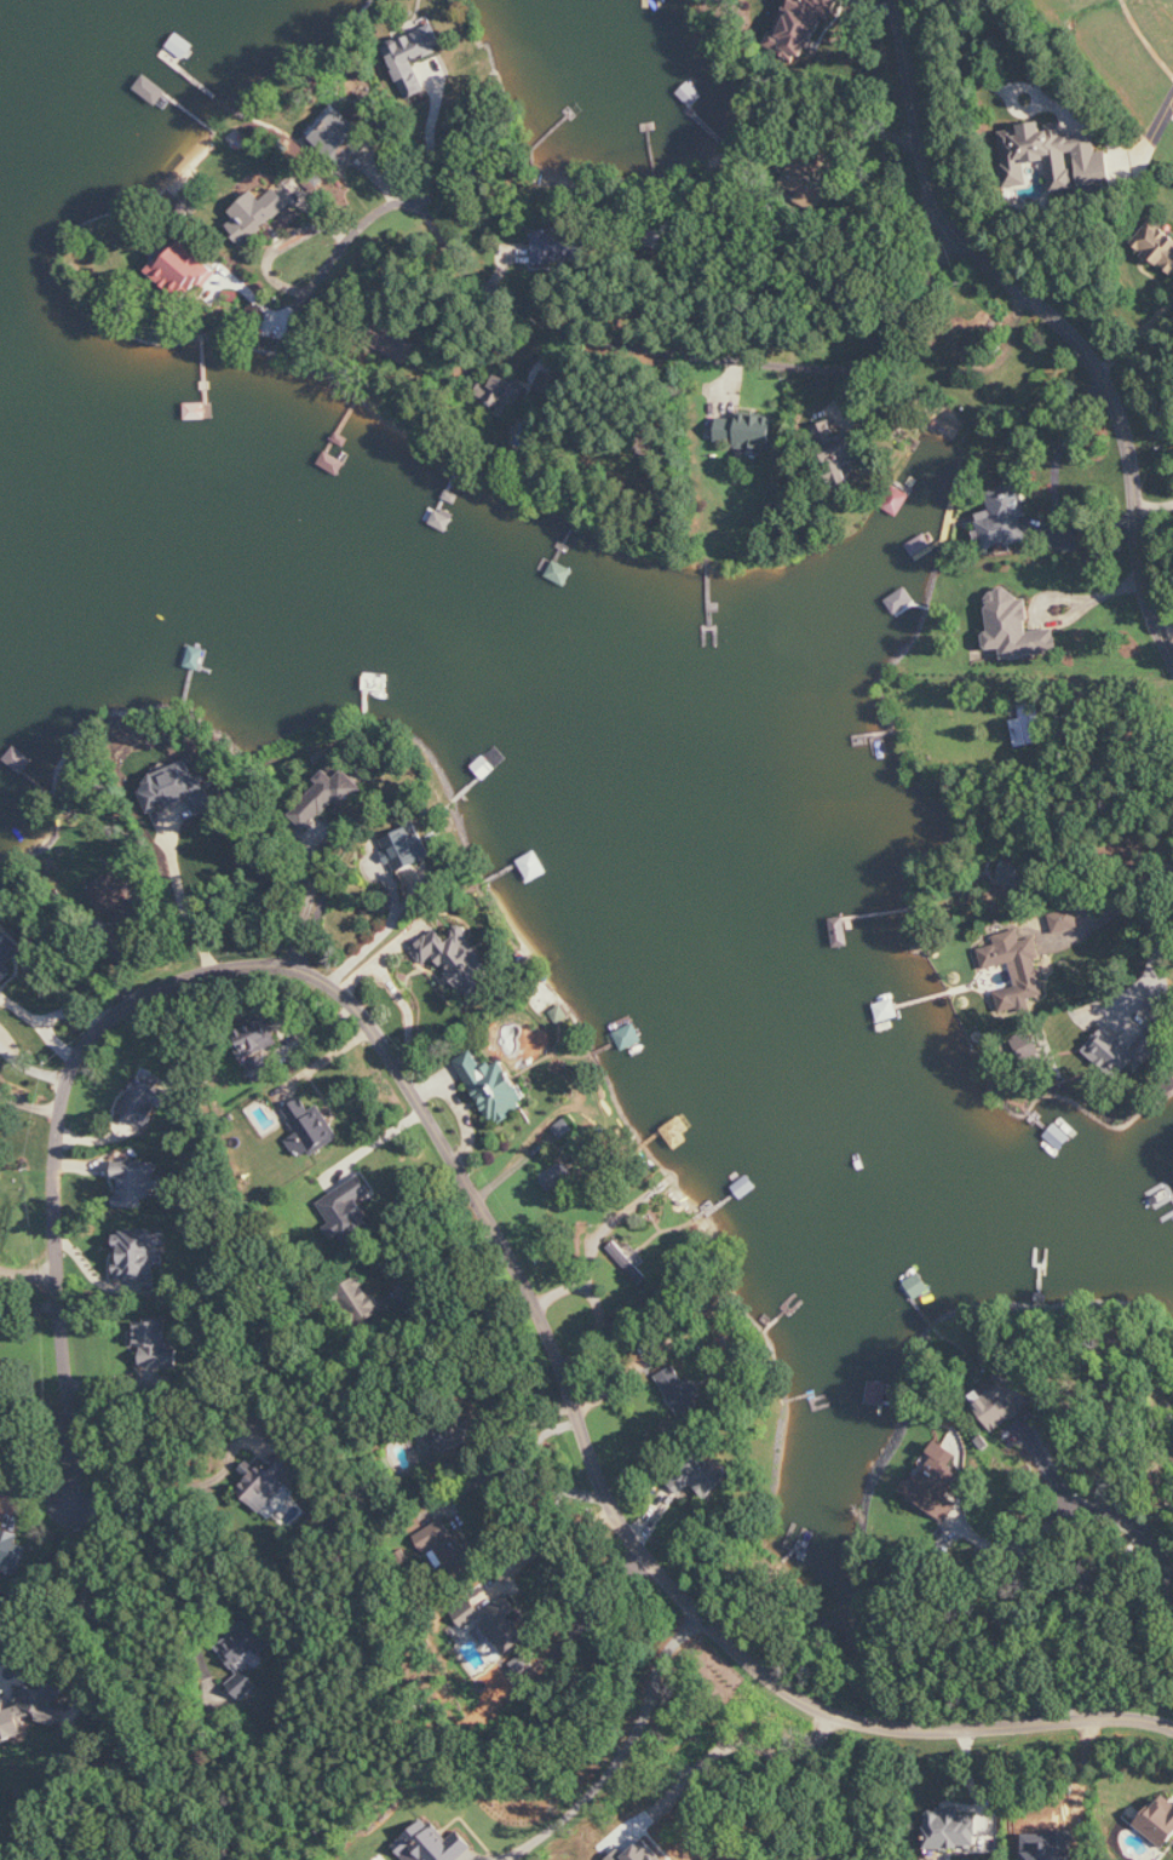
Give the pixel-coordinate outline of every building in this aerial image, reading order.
[(777,34),(788,38),(784,48),(811,59),(833,0),(790,0),(777,34)] [(406,99),(427,91),(415,60),(445,48),(436,25),(385,45),(406,99)] [(322,119),(326,123),(312,138),(334,158),(361,128),(335,104),(322,119)] [(1008,185),(1030,182),(1027,165),(1048,162),(1053,192),(1076,188),(1070,153),(1076,152),(1082,190),(1114,185),(1109,150),(1099,152),(1096,133),(1065,138),(1063,126),(1043,129),(1042,121),(1018,125),(1018,129),(1000,132),(1008,185)] [(826,192),(809,186),(818,157),(804,152),(801,162),(809,165),(807,171),(793,166),(786,186),(797,190),(793,202),(820,211),(826,192)] [(255,190),(232,210),(238,217),(228,226),(245,246),(292,204),(277,187),(263,199),(255,190)] [(1153,219),(1133,243),(1172,275),(1172,236),(1153,219)] [(535,262),(583,263),(583,232),(536,231),(535,262)] [(188,302),(216,266),(183,239),(164,264),(158,259),(149,272),(188,302)] [(500,414),(514,418),(524,384),(496,375),(492,386),(482,382),(477,398),(503,406),(500,414)] [(719,417),(717,446),(773,450),(775,416),(740,413),(739,419),(719,417)] [(987,489),(993,509),(977,514),(982,536),(985,535),(989,549),(1029,538),(1023,517),(1029,516),(1019,481),(987,489)] [(911,493),(886,482),(876,504),(901,516),(911,493)] [(1060,651),(1056,628),(1032,632),(1027,598),(1018,599),(1016,587),(986,592),(992,632),(985,633),(988,650),(1002,648),(1004,660),(1060,651)] [(1012,720),(1017,747),(1047,740),(1038,697),(1019,701),(1022,718),(1012,720)] [(192,799),(199,817),(218,810),(210,788),(212,787),(206,771),(196,775),(190,759),(148,774),(152,787),(142,791),(150,812),(170,804),(171,807),(192,799)] [(346,769),(337,778),(328,769),(318,779),(322,783),(290,815),(309,834),(360,783),(346,769)] [(424,833),(414,837),(410,827),(381,839),(395,873),(434,856),(424,833)] [(1024,883),(1026,865),(1002,862),(1000,880),(1024,883)] [(129,896),(119,881),(114,885),(107,874),(87,887),(104,913),(129,896)] [(1081,927),(1075,908),(1050,914),(1055,934),(1081,927)] [(1,984),(15,971),(8,964),(25,946),(0,922),(0,983),(1,984)] [(1011,963),(1017,986),(996,992),(1002,1012),(1030,1004),(1029,999),(1047,994),(1038,958),(1042,957),(1036,936),(1022,940),(1019,928),(994,935),(997,945),(979,949),(985,970),(1011,963)] [(412,946),(424,965),(440,955),(468,1001),(493,985),(485,972),(491,968),(468,932),(449,943),(440,929),(412,946)] [(1084,1050),(1118,1081),(1131,1066),(1138,1072),(1161,1046),(1145,1031),(1130,1048),(1106,1026),(1084,1050)] [(276,1046),(268,1028),(236,1043),(244,1060),(276,1046)] [(1012,1038),(1024,1061),(1042,1052),(1030,1029),(1012,1038)] [(494,1124),(530,1104),(504,1057),(485,1068),(475,1051),(458,1061),(494,1124)] [(277,1073),(269,1055),(250,1063),(258,1082),(277,1073)] [(122,1114),(150,1125),(157,1105),(164,1108),(171,1090),(137,1077),(122,1114)] [(315,1152),(341,1138),(322,1104),(311,1110),(303,1097),(286,1107),(309,1147),(311,1146),(315,1152)] [(116,1161),(116,1179),(119,1179),(119,1207),(144,1207),(144,1199),(152,1199),(152,1190),(166,1190),(166,1176),(157,1176),(158,1162),(116,1161)] [(571,1178),(561,1162),(540,1175),(550,1191),(571,1178)] [(361,1202),(374,1195),(363,1176),(319,1202),(341,1239),(372,1221),(361,1202)] [(156,1240),(139,1240),(140,1233),(120,1233),(119,1261),(117,1261),(117,1279),(155,1280),(156,1240)] [(606,1245),(614,1238),(648,1276),(640,1282),(606,1245)] [(358,1324),(385,1308),(364,1274),(329,1294),(336,1306),(344,1300),(358,1324)] [(143,1367),(180,1367),(180,1348),(167,1348),(168,1319),(157,1319),(157,1322),(136,1322),(136,1346),(143,1346),(143,1367)] [(655,1373),(673,1362),(683,1379),(691,1374),(701,1393),(694,1397),(697,1403),(679,1414),(655,1373)] [(1000,1384),(973,1400),(992,1430),(1032,1405),(1009,1369),(996,1377),(1000,1384)] [(461,1420),(476,1413),(479,1420),(481,1420),(485,1431),(443,1451),(442,1446),(441,1447),(437,1446),(435,1441),(436,1437),(438,1436),(435,1430),(432,1431),(430,1430),(427,1424),(429,1423),(431,1420),(429,1417),(433,1414),(432,1413),(442,1408),(447,1420),(459,1416),(461,1420)] [(901,1492),(947,1521),(957,1505),(947,1498),(961,1476),(949,1468),(958,1455),(937,1440),(929,1453),(933,1456),(916,1482),(910,1478),(901,1492)] [(238,1491),(261,1512),(299,1471),(276,1450),(238,1491)] [(728,1478),(703,1452),(681,1472),(707,1499),(728,1478)] [(415,1536),(427,1555),(435,1550),(454,1578),(480,1561),(462,1534),(457,1538),(444,1518),(415,1536)] [(29,1547),(19,1544),(22,1533),(1,1528),(0,1525),(0,1570),(21,1575),(29,1547)] [(512,1615),(520,1610),(510,1597),(479,1621),(505,1655),(529,1638),(512,1615)] [(215,1645),(240,1679),(232,1686),(241,1699),(258,1688),(240,1664),(250,1657),(252,1660),(270,1647),(250,1620),(215,1645)] [(27,1734),(21,1716),(22,1714),(31,1716),(38,1714),(40,1721),(57,1726),(62,1708),(49,1704),(62,1700),(67,1683),(64,1675),(57,1677),(42,1673),(38,1688),(27,1685),(22,1705),(10,1709),(7,1701),(0,1703),(0,1734),(3,1742),(27,1734)] [(1163,1793),(1136,1826),(1165,1849),(1172,1839),(1172,1801),(1163,1793)] [(928,1849),(978,1849),(978,1814),(928,1814),(928,1849)] [(427,1816),(394,1846),(407,1859),(459,1859),(474,1846),(459,1830),(448,1840),(427,1816)] [(647,1838),(626,1855),(621,1849),(608,1859),(609,1859),(665,1859),(647,1838)]
